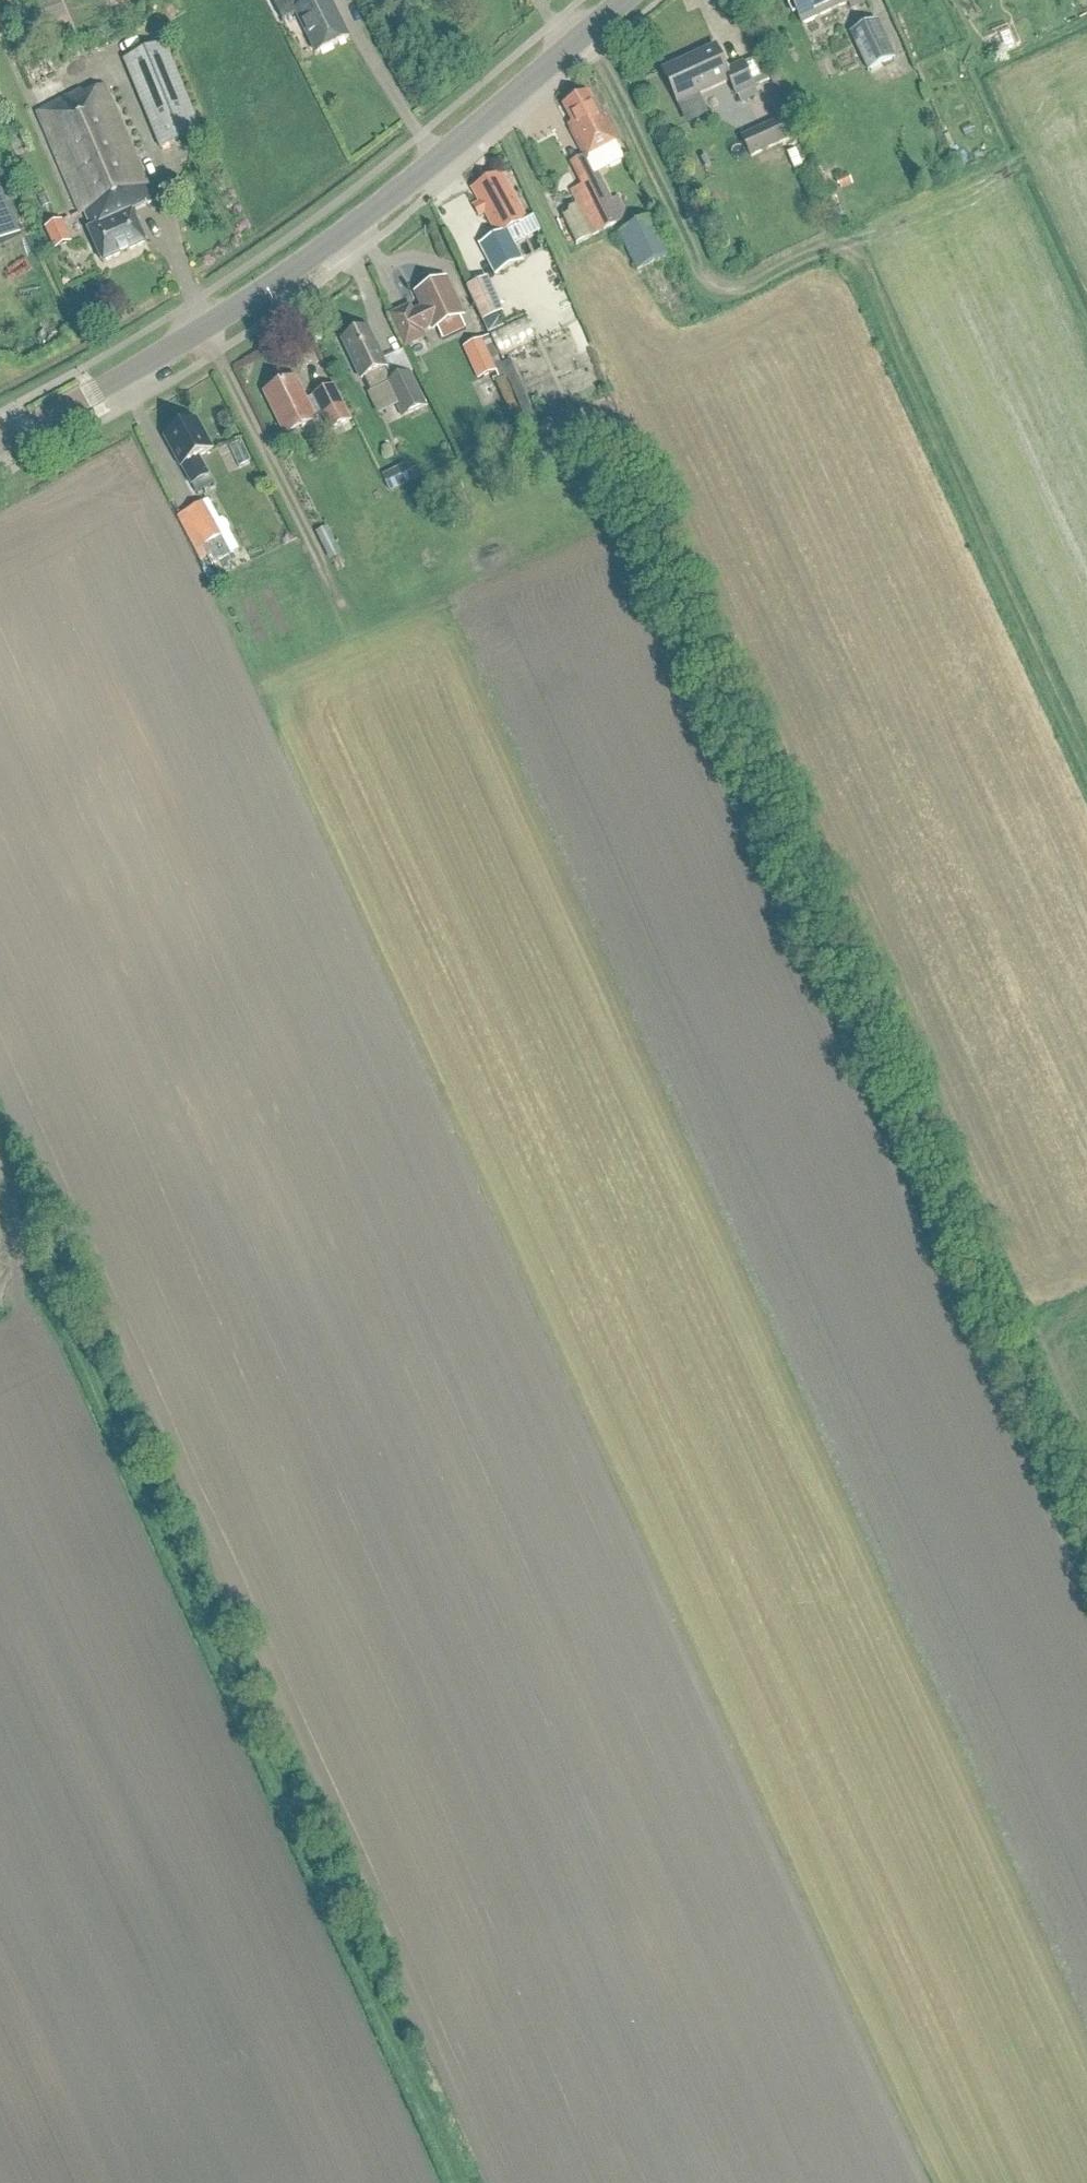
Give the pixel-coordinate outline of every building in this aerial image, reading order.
[(282,23),(295,17),(315,59),(350,41),(330,0),(324,0),(315,4),(313,0),(271,0),(282,23)] [(802,27),(849,4),(852,10),(868,2),(867,0),(789,0),(802,27)] [(850,38),(860,61),(867,76),(896,63),(878,25),(850,38)] [(123,62),(157,150),(200,134),(165,45),(123,62)] [(726,73),(715,48),(662,73),(677,107),(730,83),(737,98),(754,90),(743,65),(726,73)] [(81,93),(37,115),(80,216),(84,214),(91,231),(88,232),(103,266),(146,246),(132,214),(154,204),(103,89),(84,98),(81,93)] [(588,95),(563,108),(574,130),(570,132),(586,163),(621,145),(605,114),(602,115),(599,110),(597,111),(588,95)] [(780,101),(797,136),(819,126),(808,102),(799,107),(794,95),(780,101)] [(780,102),(771,106),(779,122),(781,121),(787,118),(780,102)] [(790,141),(781,121),(779,122),(742,139),(751,159),(790,141)] [(787,156),(795,172),(803,168),(796,152),(787,156)] [(576,180),(580,188),(570,193),(593,238),(629,220),(618,199),(613,202),(597,170),(576,180)] [(498,180),(497,178),(472,191),(497,237),(479,247),(496,277),(522,263),(506,233),(527,222),(502,177),(498,180)] [(837,182),(842,194),(852,189),(847,178),(837,182)] [(53,218),(42,190),(29,196),(41,223),(53,218)] [(638,272),(671,254),(651,218),(618,235),(638,272)] [(46,232),(55,251),(71,244),(62,224),(46,232)] [(465,289),(480,324),(482,323),(487,334),(503,327),(498,316),(501,314),(486,280),(465,289)] [(409,311),(392,319),(406,348),(423,339),(420,333),(433,327),(434,330),(436,330),(443,345),(466,334),(459,319),(461,318),(444,284),(419,296),(426,311),(412,317),(409,311)] [(520,339),(547,327),(539,307),(511,319),(520,339)] [(367,330),(342,342),(361,382),(363,381),(370,395),(387,387),(402,419),(426,408),(410,375),(392,383),(386,370),(367,330)] [(504,381),(486,339),(461,350),(475,382),(494,374),(498,383),(504,381)] [(295,380),(264,395),(282,432),(285,438),(302,430),(316,422),(323,418),(314,398),(306,402),(295,380)] [(333,389),(314,398),(323,418),(329,432),(349,422),(333,389)] [(212,452),(195,423),(165,440),(191,487),(198,498),(215,489),(198,459),(212,452)] [(390,495),(414,483),(406,466),(382,478),(390,495)] [(220,520),(213,524),(202,504),(177,517),(200,561),(206,558),(211,566),(238,551),(228,533),(228,528),(224,522),(220,520)] [(340,557),(326,528),(314,535),(328,563),(340,557)]
